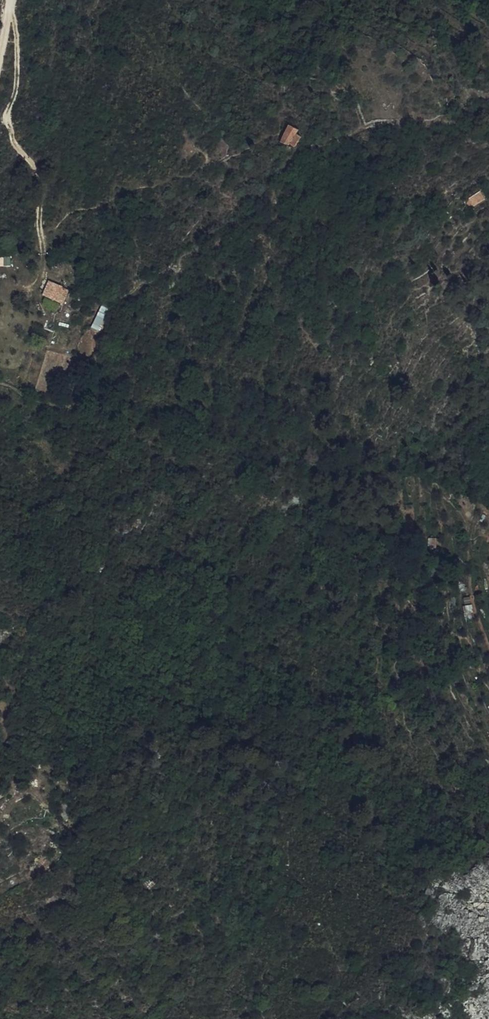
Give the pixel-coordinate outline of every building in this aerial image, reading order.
[(291,145),(295,147),(301,138),(297,135),(300,132),(291,126),(281,141),(290,147),(291,145)] [(469,203),(472,201),(480,194),(482,193),(480,191),(467,201),(469,203)] [(480,194),(472,201),(477,208),(485,201),(480,194)] [(49,281),(43,294),(53,298),(57,285),(49,281)] [(63,300),(67,289),(57,285),(53,298),(65,304),(66,301),(63,300)] [(71,818),(83,813),(74,802),(64,807),(71,818)]
